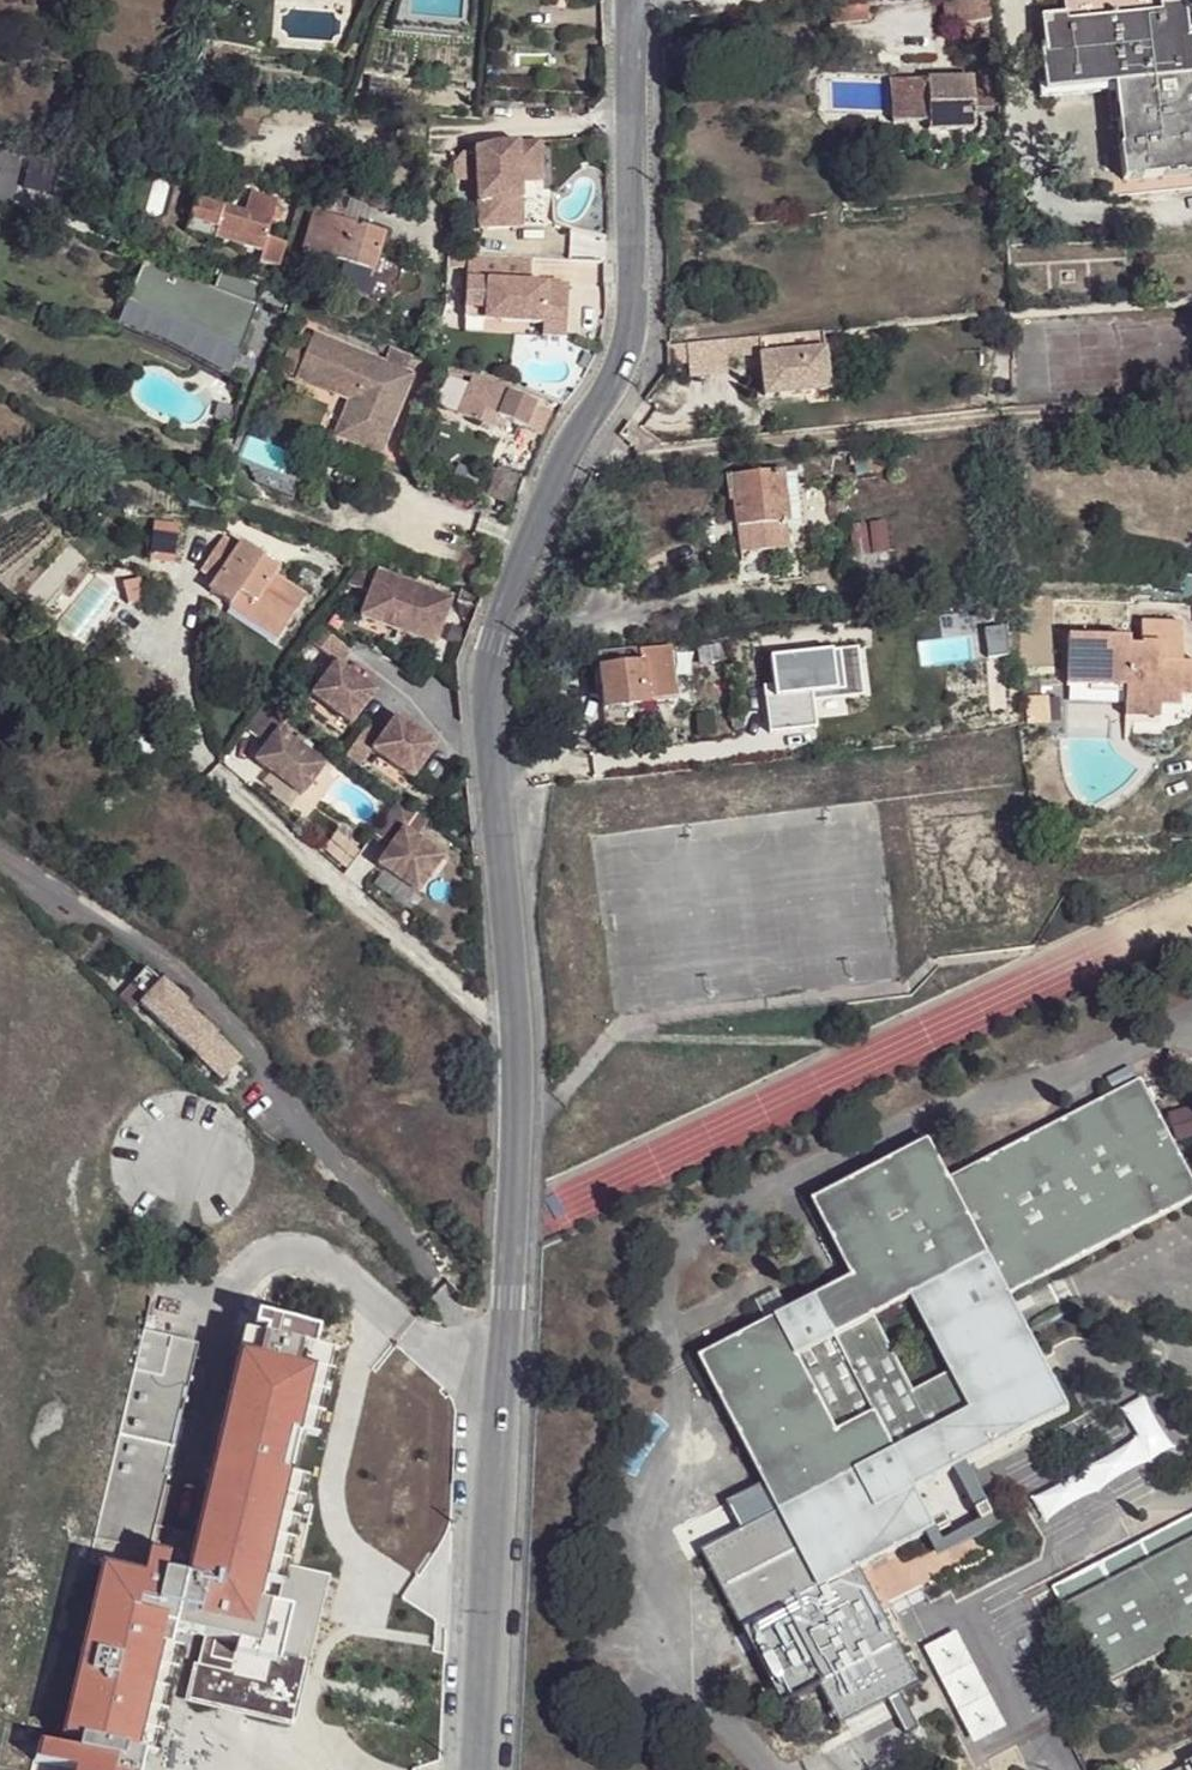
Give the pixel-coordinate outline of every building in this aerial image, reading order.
[(990,36),(988,0),(944,0),(946,40),(990,36)] [(1162,10),(1161,0),(1119,0),(1066,9),(1068,25),(1071,36),(1164,20),(1162,10)] [(874,19),(873,4),(837,9),(839,23),(874,19)] [(1191,76),(1191,31),(1188,5),(1162,10),(1164,20),(1071,36),(1068,25),(1044,30),(1053,92),(1055,99),(1116,88),(1191,76)] [(977,129),(999,129),(996,75),(975,76),(977,129)] [(930,130),(977,129),(975,76),(928,77),(929,121),(930,130)] [(1116,88),(1118,100),(1126,156),(1123,156),(1128,191),(1191,180),(1191,76),(1116,88)] [(896,121),(929,121),(928,77),(894,78),(896,121)] [(1118,100),(1116,88),(1055,99),(1056,110),(1118,100)] [(1056,110),(1055,99),(1053,92),(1045,94),(1047,111),(1056,110)] [(496,147),(477,151),(480,232),(523,231),(521,185),(543,185),(541,145),(496,147)] [(1128,191),(1130,207),(1191,198),(1191,180),(1128,191)] [(1130,207),(1128,191),(1113,193),(1115,210),(1130,207)] [(247,216),(199,201),(190,235),(217,243),(217,242),(266,256),(264,264),(283,270),(289,247),(270,241),(275,224),(279,210),(281,203),(254,194),(247,216)] [(316,214),(345,222),(348,211),(319,202),(316,214)] [(279,210),(275,224),(283,226),(287,213),(279,210)] [(348,266),(371,273),(383,232),(345,222),(316,214),(314,213),(303,254),(348,266)] [(213,287),(146,260),(121,323),(168,342),(237,382),(247,359),(242,356),(269,288),(220,269),(213,287)] [(532,264),(469,260),(466,313),(488,314),(487,326),(544,329),(544,341),(566,342),(569,290),(531,288),(532,264)] [(367,292),(371,273),(348,266),(345,285),(367,292)] [(488,314),(466,313),(466,325),(487,326),(488,314)] [(822,333),(757,339),(759,356),(762,399),(827,393),(822,333)] [(338,430),(344,446),(378,461),(413,378),(314,337),(305,357),(295,382),(348,404),(338,430)] [(757,339),(741,341),(742,357),(759,356),(757,339)] [(741,341),(723,342),(724,359),(742,357),(741,341)] [(723,342),(686,345),(688,372),(725,368),(724,359),(723,342)] [(295,382),(305,357),(290,351),(279,376),(295,382)] [(482,378),(466,417),(494,432),(495,430),(499,420),(506,423),(541,437),(551,410),(508,392),(509,389),(482,378)] [(499,420),(495,430),(503,432),(506,423),(499,420)] [(332,441),(344,446),(338,430),(332,441)] [(231,456),(237,442),(225,436),(217,450),(231,456)] [(783,475),(782,469),(782,465),(731,470),(732,480),(783,475)] [(805,519),(801,467),(782,469),(783,475),(787,521),(805,519)] [(732,480),(736,530),(787,525),(787,521),(783,475),(732,480)] [(862,515),(865,546),(881,544),(878,513),(862,515)] [(843,518),(847,548),(862,546),(859,515),(843,518)] [(736,530),(737,541),(788,537),(787,525),(736,530)] [(158,526),(157,537),(182,540),(183,529),(158,526)] [(182,540),(157,537),(154,564),(178,567),(182,540)] [(238,597),(284,631),(305,604),(304,603),(273,580),(279,572),(243,545),(238,552),(223,541),(201,573),(216,584),(207,597),(228,612),(238,597)] [(372,592),(362,618),(438,647),(455,602),(361,566),(348,583),(372,592)] [(274,645),(284,631),(238,597),(228,612),(274,645)] [(1124,640),(1063,637),(1062,686),(1125,688),(1123,708),(1157,709),(1176,709),(1177,699),(1191,700),(1191,666),(1178,666),(1180,620),(1138,620),(1137,640),(1137,647),(1123,647),(1124,640)] [(346,652),(318,632),(308,646),(333,664),(336,667),(346,652)] [(998,654),(995,634),(975,636),(979,657),(998,654)] [(672,656),(640,657),(640,667),(646,667),(648,710),(675,707),(672,656)] [(640,657),(604,660),(601,660),(603,712),(606,712),(607,729),(647,726),(646,710),(648,710),(646,667),(640,667),(640,657)] [(336,667),(333,664),(312,695),(351,722),(373,692),(336,667)] [(697,706),(694,665),(679,665),(681,707),(697,706)] [(1026,700),(1027,728),(1048,727),(1047,699),(1026,700)] [(290,717),(268,701),(246,730),(266,745),(254,762),(300,796),(323,764),(280,731),(290,717)] [(1157,709),(1123,708),(1123,721),(1156,722),(1157,709)] [(383,733),(373,746),(413,774),(435,742),(396,715),(383,733)] [(346,754),(361,764),(373,746),(383,733),(368,722),(346,754)] [(416,806),(398,793),(373,831),(390,842),(376,864),(416,890),(442,851),(403,825),(416,806)] [(148,970),(134,984),(148,997),(142,1004),(224,1080),(245,1059),(197,1015),(199,1012),(166,981),(163,983),(148,970)] [(1011,1295),(1191,1202),(1191,1175),(1141,1078),(1087,1107),(1078,1112),(949,1179),(1011,1295)] [(1070,1410),(1011,1295),(949,1179),(929,1140),(814,1201),(853,1276),(777,1316),(798,1358),(800,1356),(837,1337),(876,1317),(913,1298),(950,1372),(970,1411),(897,1450),(858,1471),(879,1509),(918,1490),(955,1470),(1070,1410)] [(798,1358),(777,1316),(701,1358),(780,1510),(821,1589),(862,1568),(937,1529),(918,1490),(879,1509),(858,1471),(897,1450),(877,1412),(875,1413),(839,1433),(800,1356),(798,1358)] [(877,1412),(897,1450),(970,1411),(950,1372),(916,1391),(876,1317),(837,1337),(875,1413),(877,1412)] [(98,1534),(151,1547),(153,1536),(156,1526),(200,1340),(147,1329),(98,1534)] [(190,1543),(183,1573),(165,1568),(169,1551),(151,1547),(145,1571),(100,1562),(61,1732),(79,1736),(76,1748),(74,1757),(72,1766),(71,1769),(139,1769),(143,1752),(168,1646),(172,1627),(205,1634),(236,1640),(234,1653),(243,1655),(257,1600),(262,1578),(287,1473),(297,1431),(318,1347),(312,1346),(274,1337),(242,1330),(192,1534),(190,1543)] [(839,1433),(875,1413),(837,1337),(800,1356),(839,1433)] [(337,1351),(318,1347),(297,1431),(317,1435),(337,1351)] [(1065,1495),(1082,1525),(1137,1495),(1121,1464),(1065,1495)] [(976,1508),(955,1470),(918,1490),(937,1529),(976,1508)] [(308,1478),(287,1473),(262,1578),(283,1583),(288,1562),(308,1478)] [(821,1589),(780,1510),(703,1550),(784,1706),(821,1685),(843,1724),(920,1684),(862,1568),(821,1589)] [(1054,1588),(1106,1685),(1191,1640),(1191,1513),(1054,1588)] [(153,1536),(190,1543),(192,1534),(156,1526),(153,1536)] [(145,1571),(151,1547),(98,1534),(92,1560),(100,1562),(145,1571)] [(183,1573),(190,1543),(153,1536),(151,1547),(169,1551),(165,1568),(183,1573)] [(283,1583),(262,1578),(257,1600),(288,1608),(276,1662),(243,1655),(234,1653),(236,1640),(205,1634),(193,1689),(291,1712),(324,1571),(288,1562),(283,1583)] [(288,1608),(257,1600),(243,1655),(276,1662),(288,1608)] [(954,1634),(927,1650),(975,1742),(1003,1726),(954,1634)] [(178,1648),(168,1646),(143,1752),(154,1754),(178,1648)] [(1156,1769),(1191,1769),(1191,1752),(1156,1769)]
